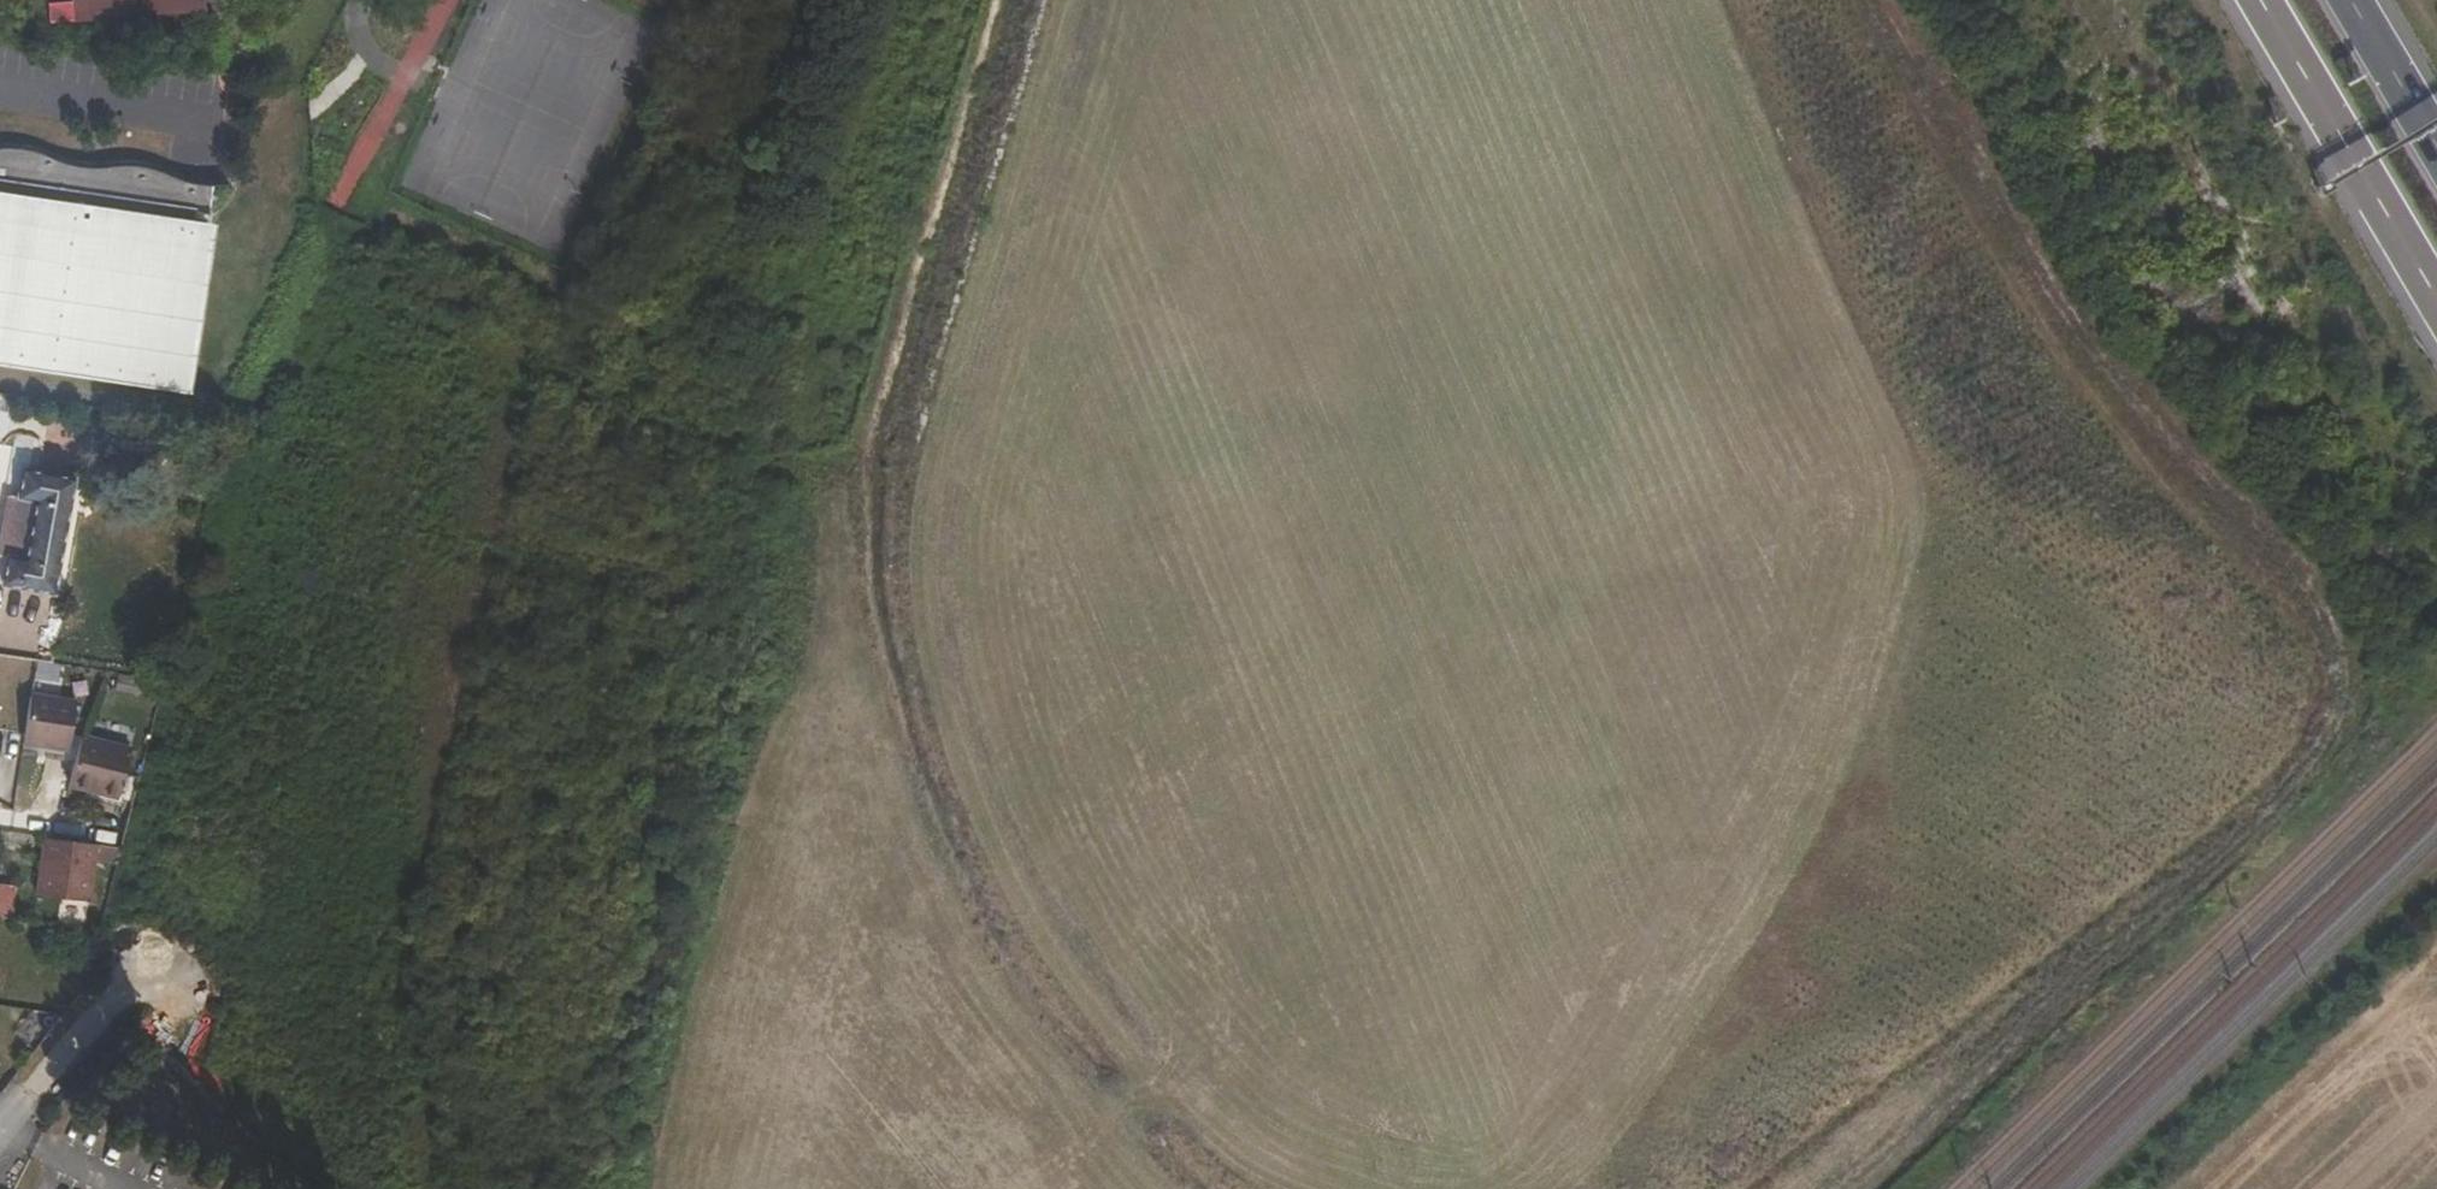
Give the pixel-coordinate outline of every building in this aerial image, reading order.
[(97,34),(216,30),(213,0),(94,0),(97,34)] [(195,401),(216,230),(209,229),(214,186),(0,159),(0,376),(195,401)] [(53,596),(76,481),(22,469),(16,499),(35,503),(24,558),(7,555),(1,586),(53,596)] [(69,750),(76,702),(30,695),(22,744),(69,750)] [(117,800),(131,749),(81,735),(69,786),(117,800)] [(36,895),(88,903),(96,845),(44,837),(36,895)] [(15,913),(14,888),(0,888),(0,914),(15,913)]
